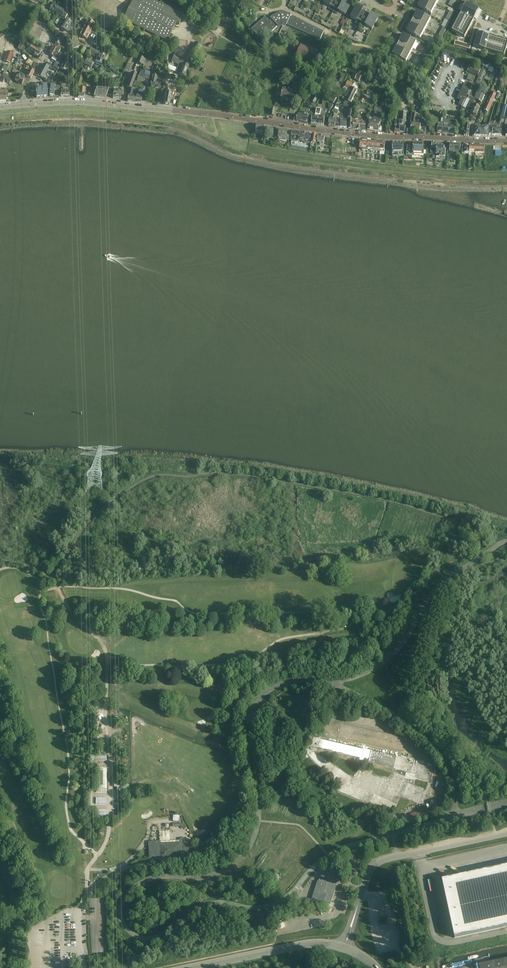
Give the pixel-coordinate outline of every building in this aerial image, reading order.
[(166,7),(152,0),(133,0),(132,1),(123,19),(127,21),(129,22),(167,41),(176,22),(179,24),(182,18),(183,16),(183,15),(181,14),(166,7)] [(324,4),(330,7),(327,12),(332,15),(339,0),(326,0),(324,4)] [(332,15),(336,17),(339,12),(345,15),(351,4),(344,1),(344,2),(341,0),(339,0),(332,15)] [(438,0),(421,0),(418,6),(427,11),(427,10),(432,13),(438,0)] [(49,9),(58,14),(63,5),(58,2),(57,4),(53,2),(52,5),(51,5),(49,9)] [(466,3),(451,31),(464,38),(479,9),(466,3)] [(67,7),(63,5),(58,14),(65,18),(68,15),(68,14),(69,12),(65,9),(67,7)] [(359,29),(366,14),(362,11),(363,10),(356,7),(351,18),(357,21),(354,26),(359,29)] [(421,38),(431,18),(426,16),(426,15),(417,11),(413,19),(414,19),(411,24),(411,23),(407,31),(416,36),(416,35),(421,38)] [(278,26),(276,25),(278,24),(281,23),(282,27),(280,13),(278,14),(276,14),(275,15),(273,16),(272,17),(271,18),(270,18),(271,19),(269,21),(265,17),(251,29),(262,41),(278,26)] [(280,13),(282,27),(282,23),(286,22),(287,23),(286,25),(320,40),(324,32),(290,17),(291,15),(289,14),(288,14),(286,13),(284,13),(282,13),(280,13)] [(363,31),(366,26),(372,29),(378,18),(371,15),(371,16),(366,14),(359,29),(363,31)] [(70,22),(66,19),(64,23),(63,23),(61,27),(70,32),(72,28),(69,26),(70,25),(69,24),(70,22)] [(91,31),(92,28),(83,23),(83,24),(85,26),(84,28),(91,31)] [(86,39),(89,35),(80,30),(79,30),(77,34),(86,39)] [(60,33),(55,43),(59,45),(60,43),(62,44),(63,42),(61,41),(64,37),(64,36),(60,33)] [(473,47),(504,56),(506,50),(506,46),(506,42),(489,36),(478,33),(477,33),(473,47)] [(396,48),(393,54),(401,59),(402,59),(402,60),(406,62),(406,61),(407,60),(411,52),(416,42),(413,40),(412,40),(407,37),(403,35),(399,42),(398,45),(396,48)] [(455,41),(454,45),(470,49),(471,45),(455,41)] [(172,59),(171,62),(178,65),(176,70),(175,73),(179,74),(184,76),(188,66),(189,66),(192,59),(200,45),(195,42),(187,56),(183,64),(182,64),(184,59),(174,55),(172,59)] [(20,43),(17,48),(23,51),(26,46),(20,43)] [(86,49),(78,45),(75,51),(83,54),(86,49)] [(41,52),(32,46),(28,51),(38,57),(37,59),(41,61),(44,55),(40,53),(41,52)] [(53,47),(51,51),(61,56),(64,57),(65,55),(59,52),(60,50),(54,47),(53,47)] [(321,56),(317,54),(317,52),(316,51),(315,52),(307,48),(306,49),(301,47),(297,57),(316,66),(321,56)] [(91,49),(90,51),(97,55),(95,61),(102,64),(105,55),(101,53),(100,53),(100,52),(97,51),(91,49)] [(83,57),(71,50),(69,54),(67,57),(70,59),(79,64),(83,57)] [(13,53),(7,51),(4,60),(9,63),(13,53)] [(51,51),(49,54),(56,58),(57,56),(63,60),(64,57),(61,56),(51,51)] [(70,61),(65,59),(63,65),(61,64),(59,68),(66,71),(70,61)] [(86,59),(84,64),(86,65),(84,68),(87,70),(88,69),(89,67),(91,68),(93,63),(86,59)] [(49,67),(44,64),(39,72),(37,75),(43,78),(49,67)] [(482,68),(478,78),(479,79),(479,80),(481,81),(483,76),(484,77),(487,70),(482,68)] [(141,71),(138,77),(144,79),(149,80),(150,73),(141,71)] [(136,75),(132,73),(127,87),(131,89),(136,75)] [(18,74),(15,81),(22,85),(24,80),(23,80),(24,78),(18,74)] [(349,95),(354,97),(357,90),(358,87),(358,85),(355,84),(353,85),(348,82),(346,85),(352,88),(350,91),(351,91),(349,95)] [(297,83),(295,89),(301,92),(304,87),(297,83)] [(462,89),(457,98),(461,100),(458,105),(462,107),(466,98),(467,98),(468,99),(470,96),(472,90),(470,89),(471,87),(470,87),(468,85),(464,84),(462,89)] [(47,97),(47,85),(35,86),(36,98),(47,97)] [(61,90),(60,96),(69,96),(69,90),(66,90),(66,85),(61,85),(61,90)] [(55,87),(50,86),(49,96),(54,97),(54,91),(60,92),(60,88),(55,87)] [(174,89),(168,87),(167,94),(165,93),(164,97),(166,97),(165,103),(169,104),(170,100),(174,101),(175,95),(173,95),(174,89)] [(286,88),(284,87),(281,98),(285,99),(284,100),(289,101),(292,92),(286,90),(286,88)] [(113,93),(114,89),(109,89),(109,90),(97,89),(94,97),(106,98),(107,95),(111,96),(112,92),(113,93)] [(114,89),(113,93),(113,98),(120,99),(121,92),(117,92),(118,90),(114,89)] [(128,96),(127,102),(141,103),(142,97),(143,97),(143,93),(138,92),(138,90),(132,89),(129,97),(128,96)] [(488,101),(492,103),(496,95),(497,93),(493,91),(488,101)] [(475,98),(470,96),(468,99),(474,102),(475,100),(482,103),(485,96),(477,92),(475,98)] [(346,101),(345,103),(349,104),(350,103),(351,104),(354,97),(349,95),(346,101)] [(486,116),(492,103),(488,101),(484,110),(486,112),(485,115),(486,116)] [(467,111),(466,113),(471,116),(472,114),(476,116),(480,107),(472,104),(468,112),(467,111)] [(496,136),(501,136),(502,129),(502,127),(504,127),(506,115),(506,106),(504,105),(499,126),(498,125),(498,128),(497,128),(497,129),(497,133),(496,132),(496,136)] [(386,109),(376,107),(374,119),(369,118),(369,122),(368,130),(379,132),(380,124),(379,124),(383,116),(386,109)] [(312,117),(311,124),(317,125),(318,118),(319,118),(320,117),(321,112),(321,110),(317,109),(315,118),(312,117)] [(318,118),(317,125),(324,126),(325,118),(325,112),(321,112),(320,117),(319,118),(318,118)] [(397,113),(395,123),(400,124),(401,122),(406,122),(407,113),(401,112),(397,112),(397,113)] [(303,117),(302,122),(307,124),(310,114),(305,113),(304,114),(303,117)] [(412,114),(409,131),(410,131),(420,132),(421,125),(419,125),(420,123),(417,123),(418,116),(412,114)] [(336,128),(337,120),(330,119),(329,126),(336,128)] [(353,121),(353,129),(359,130),(365,130),(366,122),(361,122),(353,121)] [(395,123),(395,132),(399,132),(405,133),(406,122),(401,122),(400,124),(395,123)] [(256,128),(256,131),(264,133),(265,127),(265,126),(257,125),(256,128)] [(488,128),(480,128),(480,137),(488,137),(488,136),(488,128)] [(280,131),(278,139),(279,139),(278,141),(286,142),(286,141),(289,141),(290,134),(287,133),(287,132),(280,131)] [(300,133),(292,132),(290,140),(291,141),(292,141),(297,142),(298,142),(299,141),(299,140),(299,141),(304,141),(304,142),(304,143),(309,144),(310,143),(310,142),(311,135),(305,134),(305,133),(300,132),(300,133)] [(325,136),(318,135),(317,143),(321,143),(320,146),(323,146),(325,136)] [(392,143),(392,157),(397,156),(397,153),(403,153),(403,143),(392,143)] [(407,147),(406,155),(412,156),(412,154),(416,155),(422,155),(424,155),(424,151),(423,151),(423,148),(423,145),(423,144),(413,143),(413,146),(407,146),(407,147)] [(437,146),(436,155),(436,157),(439,158),(439,160),(445,160),(445,154),(445,152),(446,149),(444,149),(444,146),(441,146),(437,146)] [(107,792),(107,769),(96,769),(96,792),(107,792)] [(413,822),(436,815),(434,807),(410,814),(413,822)] [(221,832),(204,844),(208,850),(225,837),(221,832)] [(206,853),(206,848),(193,849),(192,838),(180,839),(180,840),(160,841),(160,842),(149,842),(150,863),(172,863),(172,864),(180,864),(180,859),(206,858),(206,853)] [(442,880),(454,938),(506,927),(506,866),(442,880)] [(337,884),(320,878),(318,882),(318,881),(312,899),(323,903),(323,902),(331,904),(337,884)] [(462,967),(506,967),(506,959),(462,967)]
